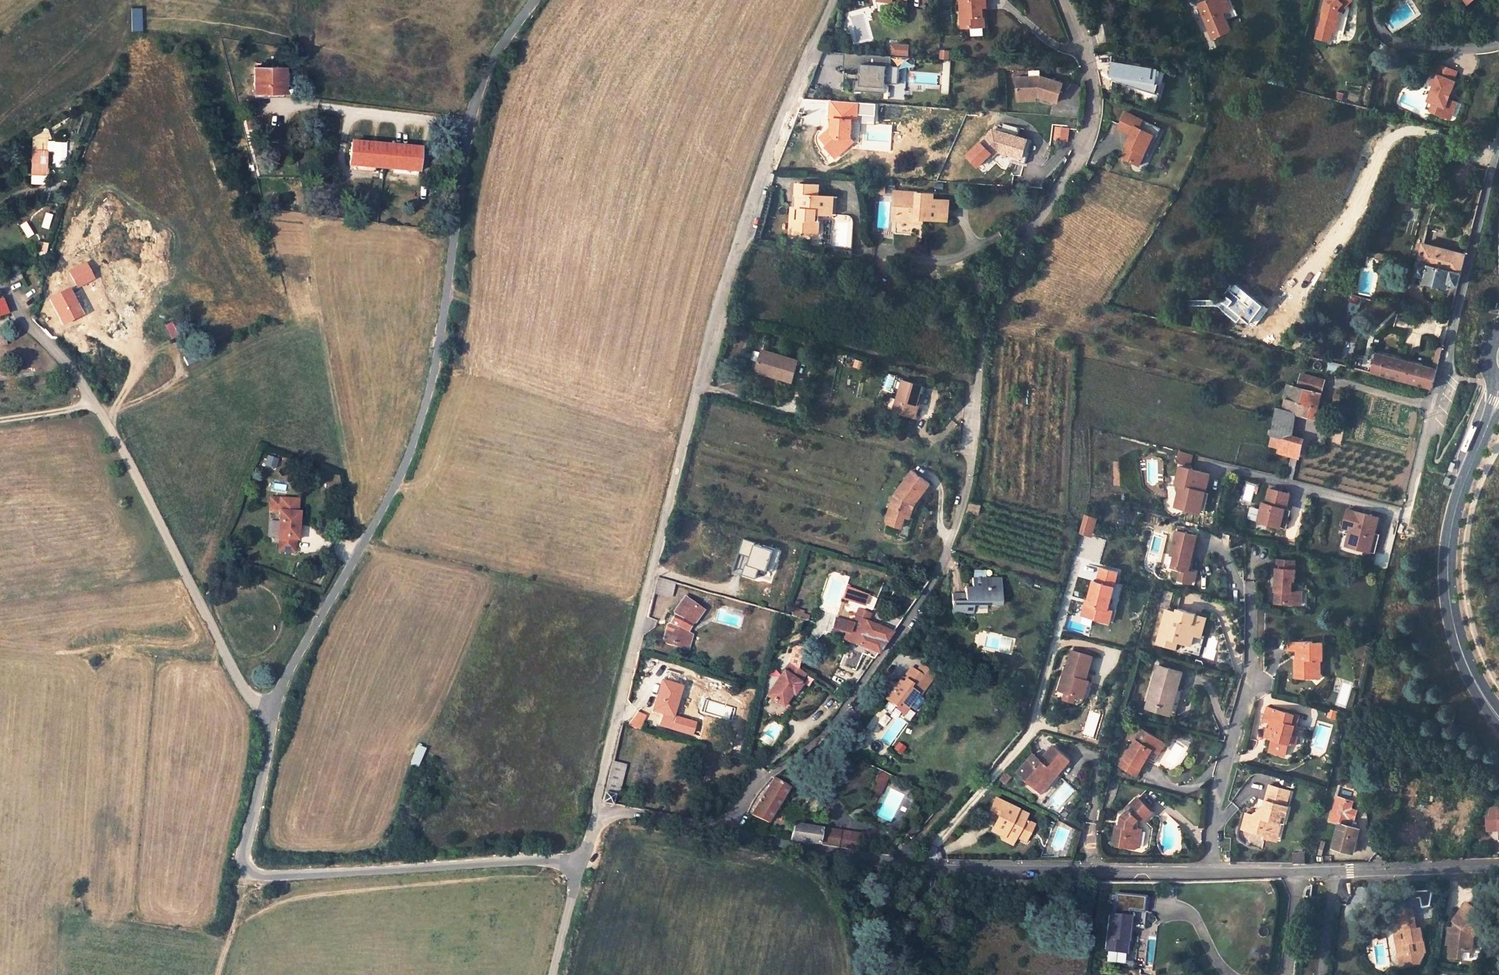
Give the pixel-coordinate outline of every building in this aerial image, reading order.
[(963,28),(985,26),(984,7),(987,7),(987,0),(962,0),(963,28)] [(1199,5),(1213,38),(1232,31),(1228,20),(1234,17),(1227,0),(1211,0),(1199,5)] [(1239,15),(1232,0),(1227,0),(1234,17),(1239,15)] [(1350,4),(1354,0),(1329,0),(1322,27),(1321,27),(1318,38),(1330,41),(1333,38),(1335,31),(1336,26),(1339,27),(1338,32),(1345,33),(1352,7),(1350,4)] [(130,7),(131,31),(141,30),(140,7),(130,7)] [(905,45),(896,44),(894,54),(903,55),(905,45)] [(892,66),(892,56),(845,53),(844,68),(862,69),(861,80),(856,80),(855,91),(887,93),(887,83),(890,83),(899,83),(900,66),(892,66)] [(1125,83),(1127,70),(1127,65),(1117,64),(1115,80),(1125,83)] [(1458,81),(1462,72),(1443,64),(1435,85),(1439,86),(1433,101),(1438,103),(1435,111),(1450,117),(1453,109),(1459,111),(1462,103),(1453,99),(1454,98),(1451,97),(1453,93),(1456,94),(1460,82),(1458,81)] [(254,66),(255,91),(285,92),(285,67),(254,66)] [(1127,70),(1125,83),(1159,93),(1163,82),(1159,81),(1160,73),(1153,72),(1153,71),(1136,68),(1136,71),(1127,70)] [(1020,97),(1037,96),(1037,93),(1042,93),(1042,96),(1060,101),(1065,83),(1042,76),(1018,78),(1020,97)] [(1438,103),(1433,101),(1429,109),(1435,111),(1438,103)] [(835,116),(834,133),(830,132),(824,137),(830,145),(828,146),(837,158),(848,150),(849,140),(853,140),(855,121),(859,122),(859,111),(855,111),(855,103),(834,102),(833,116),(835,116)] [(1455,120),(1459,111),(1453,109),(1450,117),(1455,120)] [(1147,154),(1156,136),(1159,137),(1163,129),(1128,113),(1120,129),(1134,135),(1129,146),(1131,147),(1126,158),(1142,165),(1147,154)] [(1070,128),(1056,127),(1055,140),(1068,141),(1070,128)] [(1009,153),(1014,135),(994,130),(968,155),(979,166),(996,151),(999,152),(1009,154),(1009,153)] [(1469,133),(1466,144),(1481,147),(1484,137),(1469,133)] [(1014,135),(1009,153),(1010,153),(1008,158),(1028,163),(1031,153),(1027,152),(1030,139),(1014,135)] [(1151,156),(1159,137),(1156,136),(1147,154),(1151,156)] [(352,142),(350,165),(419,171),(421,148),(352,142)] [(39,157),(40,147),(31,146),(31,157),(39,157)] [(982,168),(999,152),(996,151),(979,166),(982,168)] [(31,157),(30,175),(47,176),(48,157),(31,157)] [(1082,175),(1091,180),(1095,173),(1086,169),(1082,175)] [(1050,187),(1055,180),(1050,178),(1044,187),(1050,187)] [(819,184),(797,183),(796,194),(805,195),(804,208),(793,207),(791,228),(803,229),(802,233),(820,234),(821,221),(818,221),(818,214),(821,214),(834,215),(836,196),(818,195),(819,184)] [(949,220),(950,200),(934,199),(935,194),(909,192),(908,197),(896,196),(895,207),(899,207),(898,220),(917,221),(917,218),(924,219),(949,220)] [(1416,274),(1425,276),(1423,281),(1449,288),(1450,283),(1458,285),(1466,254),(1424,244),(1416,274)] [(44,280),(49,293),(44,297),(50,309),(43,313),(49,324),(56,320),(56,319),(71,312),(58,289),(62,287),(77,281),(84,298),(85,298),(87,301),(95,300),(80,264),(44,280)] [(19,271),(7,276),(10,284),(23,278),(19,271)] [(1233,282),(1220,299),(1215,304),(1238,322),(1243,317),(1255,326),(1268,309),(1233,282)] [(74,311),(62,287),(58,289),(71,312),(74,311)] [(793,380),(799,360),(763,350),(758,366),(778,371),(777,376),(793,380)] [(1437,369),(1378,354),(1372,372),(1432,388),(1437,369)] [(757,370),(777,376),(778,371),(758,366),(757,370)] [(1296,453),(1300,454),(1304,440),(1292,436),(1296,415),(1316,419),(1325,379),(1302,374),(1298,387),(1288,385),(1284,410),(1277,408),(1270,446),(1288,451),(1296,453)] [(923,385),(904,380),(895,411),(912,416),(915,403),(918,404),(923,385)] [(1337,393),(1334,403),(1338,404),(1340,404),(1342,395),(1337,393)] [(912,416),(917,417),(921,405),(918,404),(915,403),(912,416)] [(1442,429),(1431,426),(1429,438),(1439,440),(1442,429)] [(1437,449),(1439,440),(1429,438),(1426,447),(1437,449)] [(1207,492),(1210,474),(1180,466),(1175,484),(1180,485),(1175,506),(1205,514),(1210,493),(1207,492)] [(917,502),(931,484),(913,470),(897,492),(893,498),(885,522),(901,527),(905,516),(909,517),(912,509),(911,506),(914,502),(917,502)] [(1259,521),(1288,529),(1293,510),(1288,509),(1291,494),(1270,488),(1267,503),(1264,503),(1259,521)] [(294,497),(267,497),(267,509),(277,509),(277,536),(279,536),(279,549),(295,549),(295,536),(296,536),(296,509),(294,509),(294,497)] [(968,512),(979,515),(982,504),(971,501),(968,512)] [(1382,517),(1350,509),(1345,527),(1353,529),(1349,545),(1378,553),(1383,534),(1378,532),(1382,517)] [(1094,516),(1085,514),(1081,528),(1090,531),(1094,516)] [(1092,535),(1097,517),(1094,516),(1090,531),(1081,528),(1080,532),(1092,535)] [(1199,535),(1178,530),(1172,554),(1175,555),(1173,567),(1187,570),(1190,571),(1190,570),(1199,535)] [(752,556),(756,541),(744,537),(739,552),(752,556)] [(779,561),(783,549),(764,544),(764,545),(757,543),(757,541),(756,541),(752,556),(750,563),(747,562),(743,573),(757,578),(761,567),(769,569),(769,568),(775,570),(778,561),(779,561)] [(1278,589),(1278,602),(1293,602),(1298,602),(1300,600),(1300,593),(1298,589),(1293,589),(1293,578),(1297,578),(1297,569),(1295,569),(1295,559),(1277,559),(1277,589),(1278,589)] [(1095,584),(1089,607),(1087,606),(1084,618),(1103,623),(1106,611),(1109,612),(1116,589),(1120,574),(1103,569),(1099,585),(1095,584)] [(1194,583),(1196,572),(1190,570),(1190,571),(1187,570),(1185,580),(1194,583)] [(1409,573),(1402,571),(1400,578),(1407,580),(1409,573)] [(654,590),(672,595),(675,582),(658,577),(654,590)] [(999,601),(999,579),(973,579),(973,588),(965,588),(965,595),(953,595),(953,612),(973,612),(974,605),(988,604),(988,602),(999,601)] [(1117,614),(1123,591),(1116,589),(1109,612),(1117,614)] [(686,596),(674,611),(676,614),(672,623),(668,625),(664,639),(667,642),(683,646),(686,644),(689,634),(687,631),(691,622),(694,622),(704,610),(691,600),(687,597),(686,596)] [(1158,643),(1178,648),(1180,640),(1190,643),(1194,644),(1199,623),(1195,622),(1198,612),(1179,607),(1178,611),(1167,608),(1158,643)] [(876,653),(891,632),(899,620),(872,608),(866,621),(855,616),(852,623),(834,618),(831,627),(843,630),(842,634),(848,636),(848,637),(857,641),(856,644),(876,653)] [(1201,654),(1204,644),(1206,635),(1204,634),(1209,615),(1198,612),(1195,622),(1199,623),(1194,644),(1190,643),(1180,640),(1178,648),(1201,654)] [(1321,670),(1321,659),(1324,659),(1324,642),(1316,642),(1316,640),(1290,641),(1290,650),(1299,649),(1299,655),(1302,655),(1302,659),(1299,659),(1298,659),(1298,667),(1303,667),(1303,677),(1314,677),(1321,670)] [(1065,674),(1064,674),(1061,685),(1062,685),(1065,690),(1065,692),(1085,698),(1090,681),(1087,681),(1093,657),(1071,651),(1065,674)] [(798,667),(790,661),(784,670),(792,676),(798,667)] [(1154,688),(1150,701),(1174,707),(1179,688),(1179,687),(1184,670),(1160,664),(1155,681),(1158,682),(1156,689),(1154,688)] [(932,683),(937,676),(923,665),(918,672),(927,679),(932,683)] [(806,672),(798,667),(792,676),(784,670),(767,695),(773,699),(783,705),(784,703),(792,692),(794,694),(801,684),(799,682),(806,672)] [(676,684),(680,672),(666,668),(662,679),(661,679),(658,690),(655,698),(652,708),(662,711),(658,722),(681,730),(684,719),(671,714),(677,696),(680,685),(676,684)] [(895,691),(889,700),(899,708),(902,704),(903,704),(907,707),(914,697),(917,693),(927,679),(918,672),(913,668),(908,675),(910,676),(904,684),(902,682),(899,686),(897,684),(893,689),(895,691)] [(689,675),(680,672),(676,684),(680,685),(677,696),(682,697),(689,675)] [(932,683),(927,679),(917,693),(918,695),(921,697),(932,683)] [(1179,688),(1174,707),(1173,712),(1178,713),(1184,689),(1179,688)] [(918,695),(917,693),(914,697),(907,707),(908,708),(918,695)] [(791,707),(784,703),(783,705),(773,699),(764,710),(781,722),(791,707)] [(1149,706),(1173,712),(1174,707),(1150,701),(1149,706)] [(1302,714),(1270,705),(1266,718),(1277,722),(1275,728),(1273,727),(1271,736),(1273,737),(1271,742),(1275,750),(1282,752),(1290,746),(1290,742),(1293,743),(1294,741),(1296,734),(1293,733),(1296,724),(1299,724),(1302,714)] [(645,713),(637,709),(631,722),(638,726),(645,713)] [(693,721),(684,719),(681,730),(690,732),(693,721)] [(1138,738),(1127,757),(1126,757),(1121,765),(1139,774),(1149,756),(1147,755),(1151,747),(1152,747),(1155,749),(1160,748),(1165,740),(1145,729),(1139,739),(1138,738)] [(1157,760),(1161,752),(1167,741),(1165,740),(1160,748),(1155,749),(1152,747),(1151,747),(1147,755),(1149,756),(1157,760)] [(414,745),(410,762),(417,764),(422,747),(414,745)] [(1037,785),(1053,768),(1060,774),(1072,760),(1056,745),(1044,759),(1037,753),(1021,771),(1037,785)] [(612,803),(615,793),(618,794),(625,764),(612,761),(609,774),(602,801),(612,803)] [(1043,793),(1060,774),(1053,768),(1037,785),(1036,787),(1043,793)] [(878,770),(870,789),(880,794),(889,774),(878,770)] [(767,822),(788,787),(772,777),(767,782),(763,786),(760,790),(755,796),(751,804),(749,810),(747,814),(751,816),(752,815),(767,822)] [(1280,822),(1283,812),(1285,813),(1288,814),(1290,806),(1288,805),(1292,790),(1271,784),(1264,807),(1254,814),(1248,812),(1244,824),(1253,827),(1252,830),(1266,834),(1267,831),(1279,835),(1283,822),(1280,822)] [(1139,833),(1139,825),(1140,819),(1140,817),(1144,817),(1152,809),(1139,795),(1127,806),(1129,808),(1123,814),(1122,824),(1118,823),(1116,840),(1126,841),(1125,844),(1136,846),(1142,842),(1143,834),(1139,833)] [(1330,820),(1339,823),(1332,847),(1353,852),(1360,828),(1346,824),(1348,816),(1350,809),(1352,801),(1336,796),(1330,820)] [(1019,839),(1025,837),(1030,829),(1029,822),(1028,822),(1024,819),(1026,815),(996,798),(990,809),(998,814),(996,819),(990,830),(1002,837),(1005,831),(1014,836),(1019,839)] [(996,819),(998,814),(990,809),(989,809),(987,814),(996,819)] [(1348,816),(1354,818),(1356,811),(1350,809),(1348,816)] [(1498,811),(1498,809),(1491,810),(1491,817),(1488,818),(1488,819),(1488,832),(1498,831),(1498,811)] [(834,846),(837,830),(794,823),(790,839),(834,846)] [(856,850),(859,833),(837,830),(834,846),(856,850)] [(1005,831),(1002,837),(1001,839),(1010,844),(1014,836),(1005,831)] [(1265,836),(1277,839),(1278,838),(1279,835),(1267,831),(1266,834),(1265,836)] [(1130,911),(1142,913),(1144,898),(1116,894),(1113,915),(1108,914),(1104,951),(1124,954),(1130,911)] [(1311,907),(1320,908),(1321,898),(1313,897),(1311,907)] [(55,902),(46,901),(44,909),(54,911),(55,902)] [(1471,952),(1473,936),(1470,934),(1477,926),(1479,928),(1486,920),(1487,920),(1480,914),(1481,913),(1469,902),(1454,919),(1455,921),(1454,928),(1455,931),(1454,936),(1452,936),(1447,938),(1447,942),(1450,946),(1449,958),(1459,959),(1460,951),(1471,952)] [(1424,953),(1419,929),(1415,930),(1410,909),(1397,911),(1401,932),(1403,932),(1405,943),(1401,944),(1400,944),(1404,966),(1418,964),(1419,964),(1420,963),(1421,962),(1422,960),(1423,959),(1423,958),(1422,953),(1424,953)] [(1152,913),(1145,913),(1143,928),(1150,929),(1159,921),(1152,913)] [(1477,926),(1470,934),(1473,936),(1479,928),(1477,926)] [(1393,934),(1399,967),(1404,966),(1400,944),(1401,944),(1399,933),(1393,934)]
